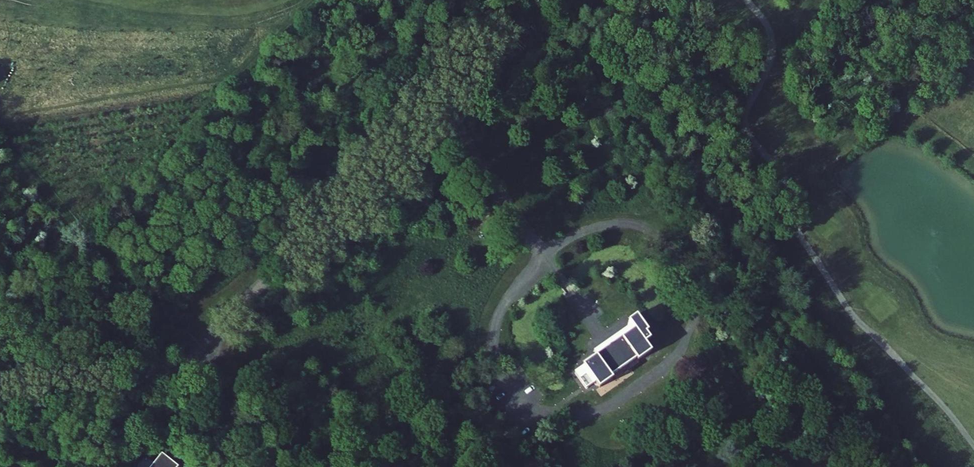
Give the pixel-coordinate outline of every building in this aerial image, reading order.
[(585,370),(603,393),(618,382),(616,379),(640,361),(642,363),(656,353),(640,332),(650,325),(615,278),(605,286),(600,279),(580,294),(589,306),(596,301),(634,352),(606,372),(601,366),(595,370),(591,366),(585,370)]
